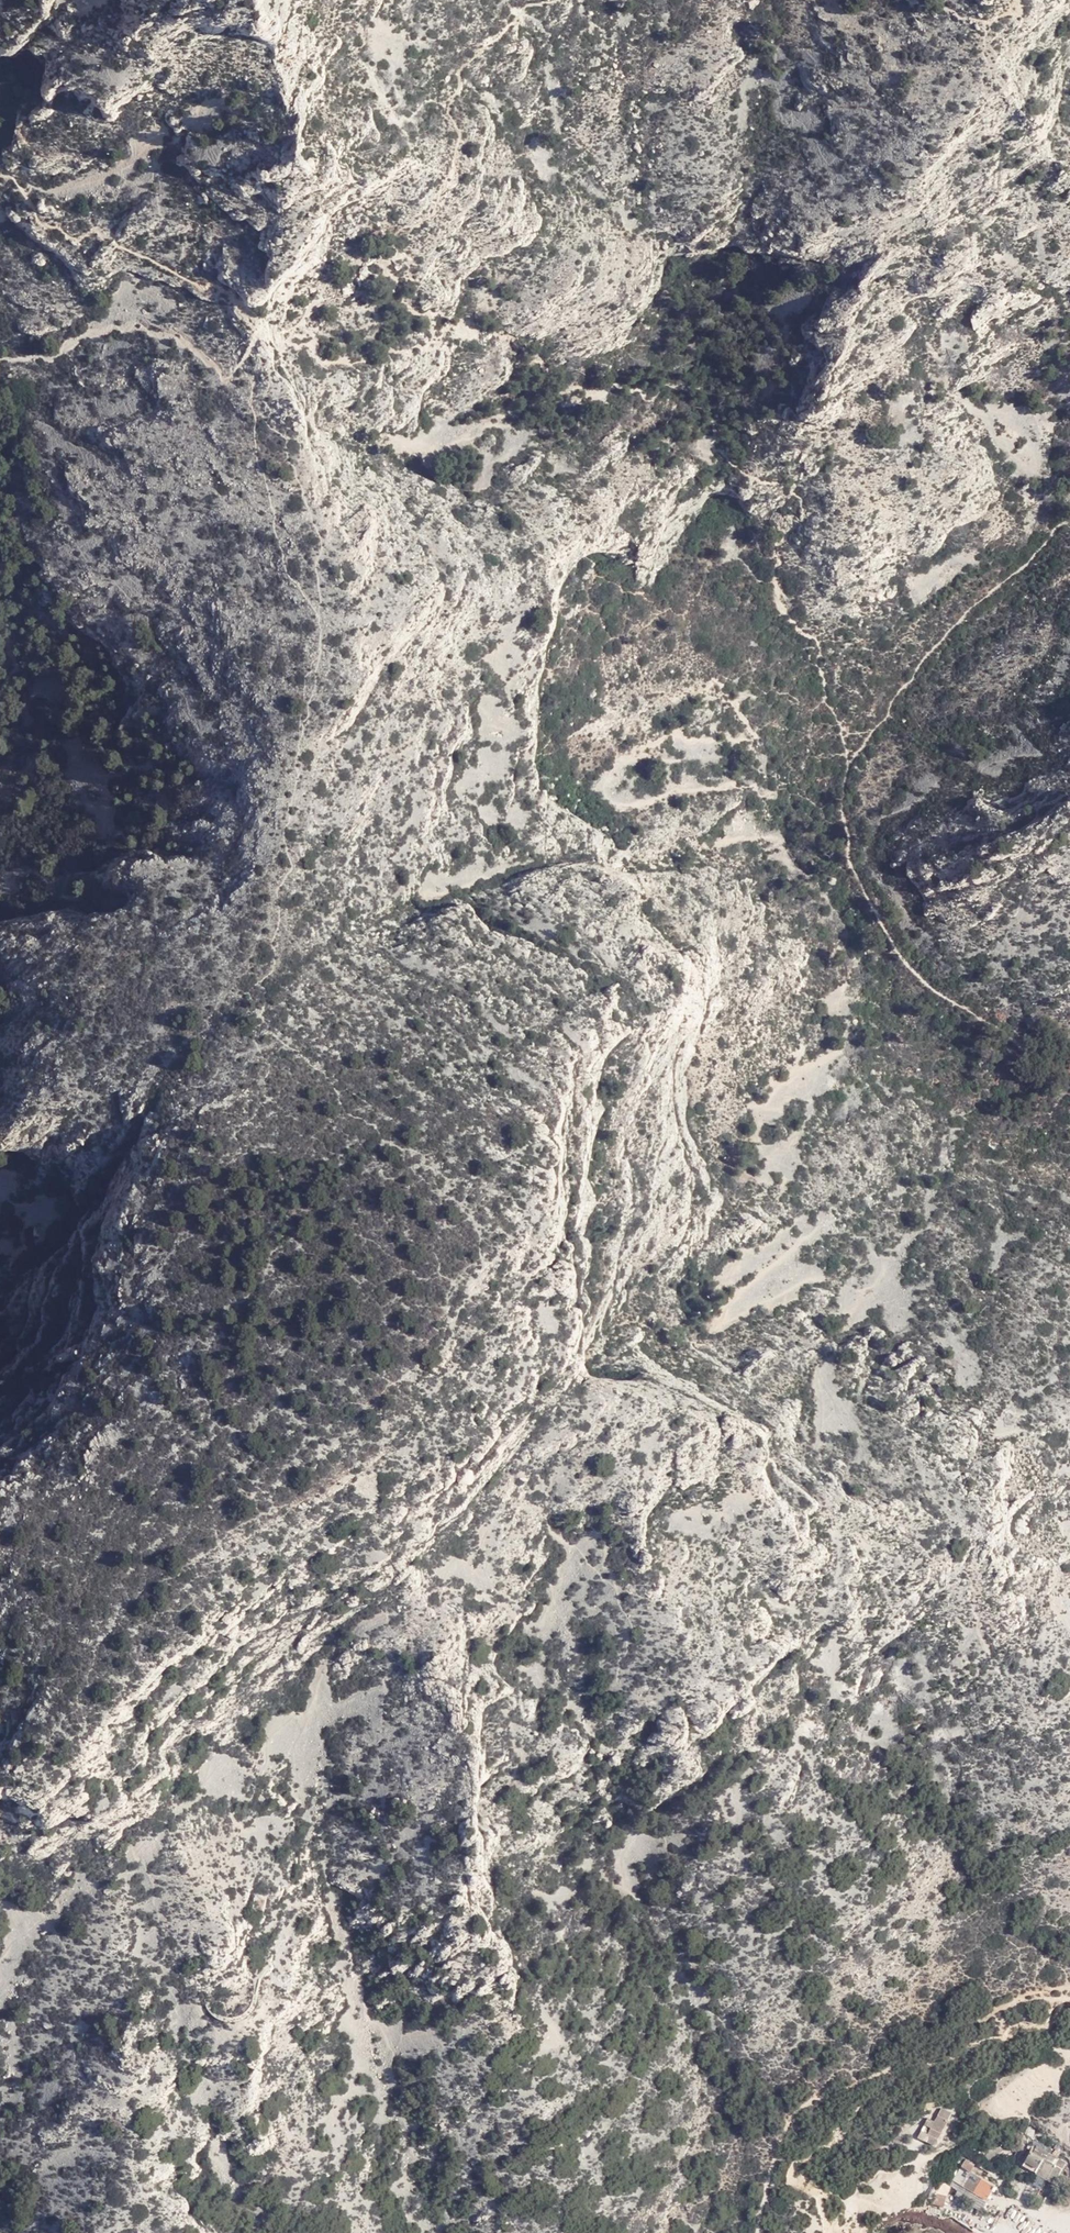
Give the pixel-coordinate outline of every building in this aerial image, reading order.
[(443,1326),(439,1322),(434,1328),(439,1332),(443,1326)] [(935,2148),(952,2114),(941,2108),(934,2122),(928,2119),(918,2139),(935,2148)] [(998,2138),(980,2151),(987,2161),(1000,2151),(998,2148),(1003,2144),(998,2138)] [(1035,2139),(1020,2168),(1032,2174),(1026,2186),(1040,2193),(1046,2181),(1053,2185),(1065,2163),(1057,2158),(1059,2153),(1056,2151),(1058,2147),(1054,2145),(1052,2148),(1035,2139)] [(1012,2141),(1007,2146),(1013,2152),(1018,2148),(1012,2141)] [(952,2180),(986,2201),(993,2188),(969,2174),(973,2166),(964,2161),(952,2180)] [(933,2205),(942,2208),(950,2187),(940,2184),(933,2205)]
